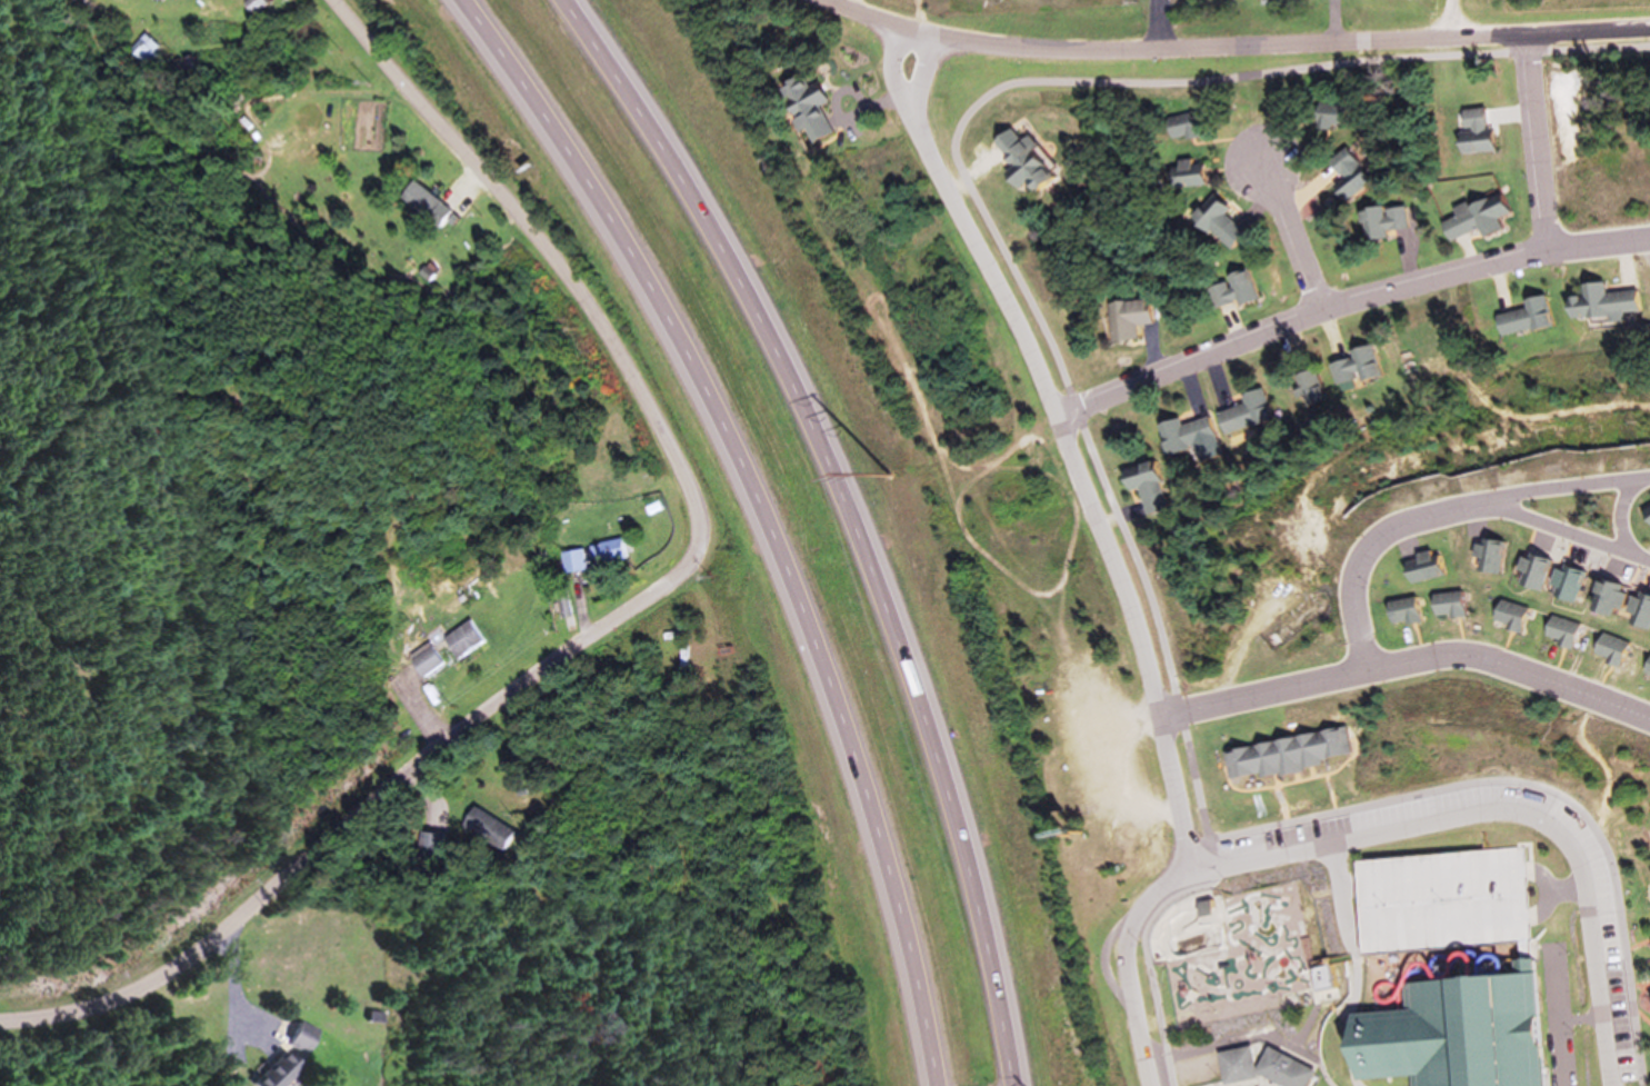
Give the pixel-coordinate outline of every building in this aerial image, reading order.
[(796,137),(802,135),(808,147),(830,136),(817,109),(822,107),(806,74),(773,91),(796,137)] [(1313,131),(1338,131),(1338,106),(1313,106),(1313,131)] [(1457,155),(1486,154),(1485,111),(1455,112),(1457,155)] [(1163,141),(1189,141),(1189,118),(1163,118),(1163,141)] [(1025,156),(1033,148),(1022,138),(1018,143),(1004,131),(991,146),(1005,160),(995,170),(1017,191),(1021,186),(1030,195),(1047,177),(1025,156)] [(1325,165),(1343,185),(1333,194),(1343,206),(1370,182),(1342,150),(1325,165)] [(1189,162),(1168,162),(1168,188),(1200,188),(1200,166),(1189,166),(1189,162)] [(449,212),(411,182),(397,200),(435,230),(449,212)] [(1449,210),(1453,219),(1439,224),(1445,243),(1478,231),(1480,238),(1499,232),(1494,219),(1504,216),(1496,193),(1449,210)] [(1188,223),(1230,251),(1242,232),(1221,218),(1226,210),(1213,202),(1203,216),(1196,211),(1188,223)] [(1386,242),(1385,232),(1405,230),(1404,208),(1358,210),(1359,225),(1365,225),(1366,243),(1386,242)] [(1214,313),(1254,299),(1246,273),(1205,287),(1214,313)] [(1602,292),(1601,281),(1585,282),(1585,296),(1565,297),(1566,318),(1636,315),(1635,291),(1602,292)] [(1494,315),(1499,337),(1549,326),(1543,295),(1522,299),(1525,308),(1494,315)] [(1105,303),(1107,344),(1133,343),(1133,327),(1149,326),(1149,302),(1105,303)] [(1379,374),(1371,344),(1351,350),(1352,357),(1330,363),(1335,386),(1379,374)] [(1293,375),(1301,407),(1324,402),(1316,369),(1293,375)] [(1271,419),(1261,388),(1241,395),(1244,405),(1217,413),(1223,435),(1271,419)] [(1181,424),(1179,418),(1157,424),(1165,454),(1217,441),(1211,417),(1181,424)] [(1145,515),(1166,508),(1152,461),(1119,471),(1125,492),(1137,488),(1145,515)] [(1637,512),(1649,531),(1649,504),(1637,512)] [(589,567),(625,561),(621,540),(585,546),(589,567)] [(1505,544),(1486,540),(1479,573),(1498,577),(1505,544)] [(584,568),(579,549),(556,555),(562,575),(584,568)] [(1417,562),(1404,565),(1408,584),(1441,576),(1435,550),(1416,554),(1417,562)] [(1541,588),(1538,557),(1516,559),(1520,590),(1541,588)] [(1552,597),(1566,604),(1579,577),(1554,566),(1543,589),(1554,594),(1552,597)] [(1616,589),(1595,581),(1584,611),(1605,619),(1616,589)] [(1462,615),(1459,591),(1430,595),(1433,619),(1462,615)] [(552,594),(557,618),(568,616),(563,592),(552,594)] [(1616,611),(1627,617),(1623,624),(1636,631),(1649,605),(1649,601),(1635,593),(1631,601),(1623,597),(1616,611)] [(1418,621),(1414,598),(1385,603),(1390,627),(1418,621)] [(1487,625),(1515,633),(1522,608),(1495,600),(1487,625)] [(1571,625),(1544,616),(1536,640),(1563,648),(1571,625)] [(439,640),(455,661),(482,641),(466,620),(439,640)] [(687,646),(677,646),(677,675),(687,675),(687,646)] [(407,660),(417,678),(439,665),(429,648),(407,660)] [(1649,682),(1649,656),(1640,653),(1632,676),(1649,682)] [(1225,779),(1347,761),(1342,731),(1220,748),(1225,779)] [(515,832),(472,808),(461,828),(503,852),(515,832)] [(415,862),(439,867),(446,838),(422,832),(415,862)] [(1353,860),(1358,954),(1520,946),(1519,945),(1529,944),(1524,851),(1353,860)] [(1573,943),(1512,963),(1511,962),(1405,997),(1404,1003),(1351,1021),(1341,1071),(1415,1085),(1544,1085),(1573,943)] [(1327,988),(1327,969),(1312,969),(1312,988),(1327,988)] [(299,1055),(312,1032),(293,1021),(279,1044),(299,1055)] [(1256,1078),(1276,1085),(1304,1085),(1312,1070),(1263,1048),(1252,1072),(1247,1047),(1214,1054),(1220,1085),(1256,1078)] [(245,1085),(277,1085),(293,1070),(276,1052),(243,1084),(245,1085)]
